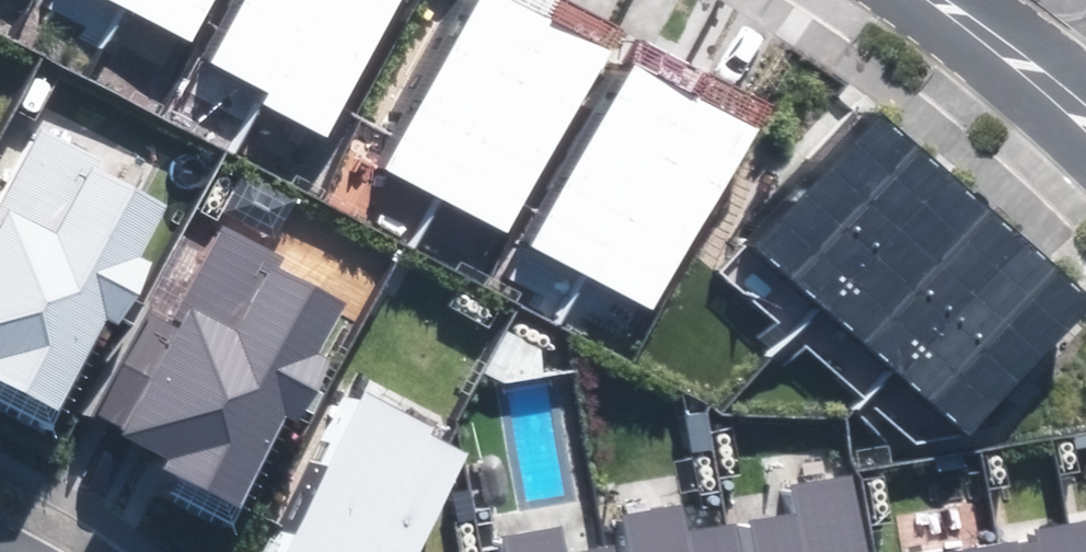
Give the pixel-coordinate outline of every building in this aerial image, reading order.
[(174,28),(188,0),(121,0),(174,28)] [(189,53),(249,85),(294,0),(217,0),(189,53)] [(368,0),(294,0),(249,85),(307,115),(368,0)] [(367,158),(427,190),(521,14),(495,0),(451,0),(367,158)] [(485,220),(579,44),(521,14),(427,190),(485,220)] [(606,43),(513,219),(573,251),(667,75),(606,43)] [(631,282),(724,106),(667,75),(573,251),(631,282)] [(875,111),(755,244),(974,440),(1085,315),(1085,300),(875,111)] [(56,412),(103,320),(117,327),(151,260),(141,255),(168,203),(101,169),(105,161),(37,127),(0,200),(0,383),(56,412)] [(163,469),(238,507),(285,415),(297,421),(328,360),(320,356),(346,304),(281,271),(287,259),(224,227),(174,327),(147,313),(95,415),(125,430),(122,436),(168,459),(163,469)] [(467,456),(431,438),(435,430),(364,395),(286,551),(420,551),(467,456)] [(788,483),(793,514),(750,521),(756,551),(862,551),(847,473),(788,483)] [(677,501),(618,513),(625,551),(731,551),(726,523),(683,531),(677,501)] [(1029,530),(1030,538),(954,551),(1085,551),(1085,519),(1029,530)] [(566,524),(507,536),(510,551),(571,551),(566,524)]
